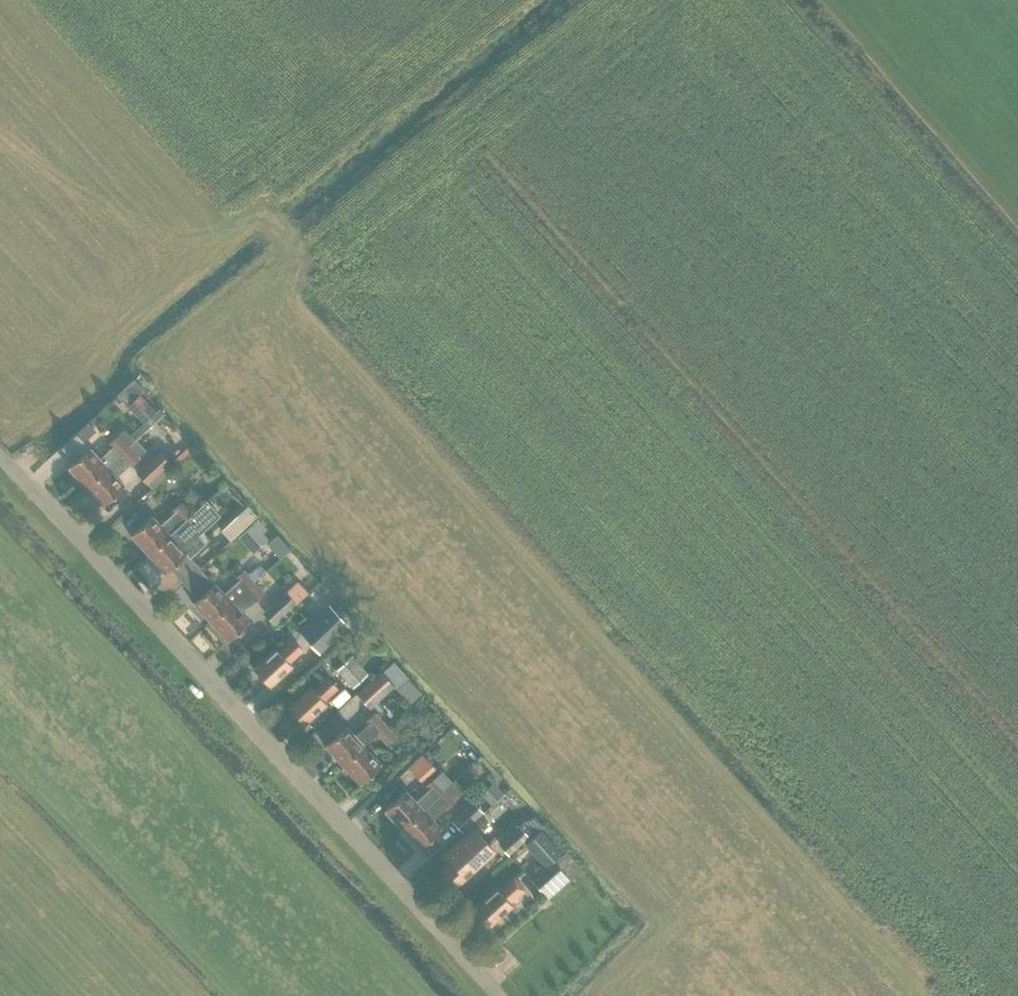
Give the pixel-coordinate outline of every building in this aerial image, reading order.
[(139,393),(127,403),(143,421),(155,410),(139,393)] [(125,427),(118,434),(129,445),(136,438),(125,427)] [(68,468),(85,485),(129,445),(118,434),(109,442),(112,445),(99,456),(90,447),(68,468)] [(102,505),(125,484),(116,474),(128,463),(130,464),(146,449),(136,438),(129,445),(85,485),(102,505)] [(169,462),(158,450),(136,471),(152,488),(172,469),(167,464),(169,462)] [(130,534),(147,553),(191,513),(180,501),(171,509),(174,512),(161,524),(152,514),(130,534)] [(264,511),(245,529),(260,545),(279,527),(264,511)] [(202,525),(191,513),(147,553),(164,571),(186,551),(178,541),(190,530),(193,533),(202,525)] [(277,535),(268,543),(280,556),(289,548),(277,535)] [(136,568),(135,598),(151,598),(152,568),(136,568)] [(233,577),(244,589),(254,580),(243,569),(233,577)] [(244,589),(230,602),(209,621),(227,640),(248,621),(239,612),(255,600),(264,591),(254,580),(244,589)] [(194,604),(209,621),(230,602),(215,585),(194,604)] [(296,603),(284,591),(262,611),(273,624),(296,603)] [(334,635),(317,618),(302,632),(318,650),(334,635)] [(276,650),(255,670),(267,684),(288,664),(287,662),(301,649),(292,640),(278,652),(276,650)] [(365,673),(350,657),(336,670),(352,686),(365,673)] [(393,686),(379,670),(355,693),(370,708),(393,686)] [(313,690),(311,689),(290,708),(302,722),(324,702),(322,700),(336,687),(327,678),(313,690)] [(325,746),(341,764),(362,745),(375,733),(384,724),(374,712),(364,721),(366,723),(353,735),(345,727),(325,746)] [(395,736),(384,724),(375,733),(386,744),(395,736)] [(378,763),(362,745),(341,764),(358,782),(378,763)] [(427,775),(442,759),(429,746),(413,762),(427,775)] [(502,774),(490,786),(503,798),(514,786),(502,774)] [(405,792),(384,811),(401,829),(419,812),(421,810),(444,788),(439,782),(436,780),(433,776),(424,785),(427,788),(413,801),(405,792)] [(419,812),(401,829),(417,847),(438,828),(431,820),(445,807),(446,808),(455,800),(453,797),(463,788),(455,779),(444,788),(421,810),(419,812)] [(483,811),(472,800),(451,820),(462,831),(483,811)] [(542,824),(535,816),(524,819),(497,843),(508,855),(542,824)] [(450,861),(440,871),(452,884),(474,865),(491,848),(473,828),(444,854),(450,861)] [(564,873),(553,860),(532,879),(543,892),(564,873)] [(499,891),(497,889),(475,909),(488,924),(510,904),(508,901),(522,889),(513,879),(499,891)]
